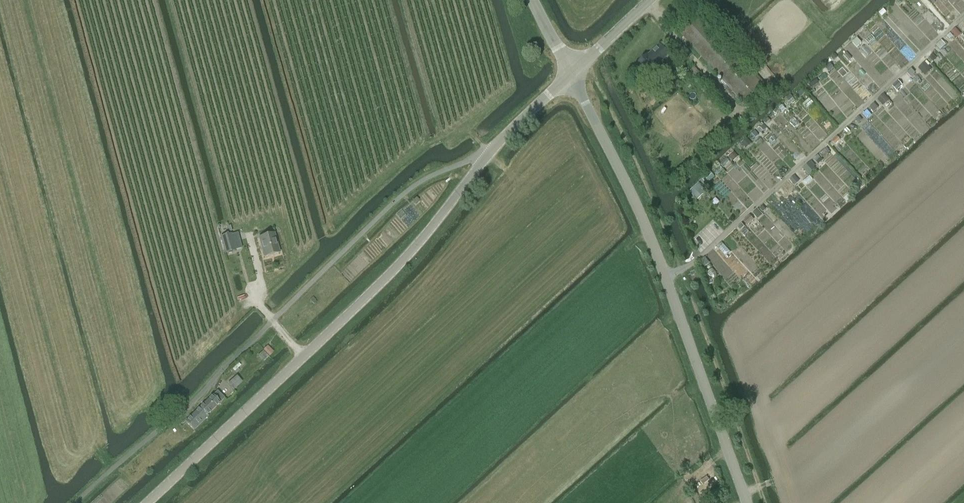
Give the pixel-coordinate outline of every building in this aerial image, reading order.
[(697,13),(678,29),(744,103),(762,87),(697,13)] [(857,39),(852,43),(857,48),(861,44),(857,39)] [(941,40),(936,46),(940,50),(945,45),(941,40)] [(648,55),(636,65),(649,78),(660,68),(658,65),(669,55),(659,45),(652,52),(653,53),(649,56),(648,55)] [(933,55),(928,60),(931,63),(936,59),(933,55)] [(763,64),(762,63),(759,59),(750,67),(754,72),(763,64)] [(925,62),(918,68),(922,73),(929,67),(925,62)] [(898,81),(892,86),(896,90),(902,85),(898,81)] [(802,89),(797,95),(800,98),(806,93),(802,89)] [(890,89),(884,94),(888,97),(894,92),(890,89)] [(884,94),(878,100),(882,104),(888,99),(884,94)] [(874,104),(870,108),(874,112),(878,108),(874,104)] [(746,139),(742,143),(746,147),(750,143),(746,139)] [(733,152),(729,156),(733,160),(737,156),(733,152)] [(811,162),(803,169),(807,173),(814,167),(815,166),(811,162)] [(794,176),(790,180),(794,184),(798,181),(794,176)] [(721,180),(713,188),(729,205),(737,196),(721,180)] [(698,183),(690,192),(697,199),(704,192),(701,190),(703,187),(698,183)] [(781,188),(775,193),(779,198),(778,199),(780,202),(787,195),(781,188)] [(758,219),(762,215),(758,209),(753,213),(758,219)] [(749,216),(744,221),(748,226),(753,220),(749,216)] [(238,233),(231,235),(233,242),(240,241),(238,233)] [(264,257),(280,253),(274,233),(259,238),(264,257)] [(231,234),(221,237),(225,253),(235,250),(233,242),(231,235),(231,234)] [(705,258),(699,263),(703,268),(709,263),(705,258)] [(263,350),(269,356),(273,353),(268,346),(263,350)] [(264,361),(268,356),(264,351),(258,355),(264,361)] [(237,376),(228,384),(233,389),(242,382),(237,376)] [(218,391),(186,422),(194,430),(208,417),(206,416),(224,398),(218,391)] [(702,489),(710,481),(705,476),(697,484),(702,489)]
